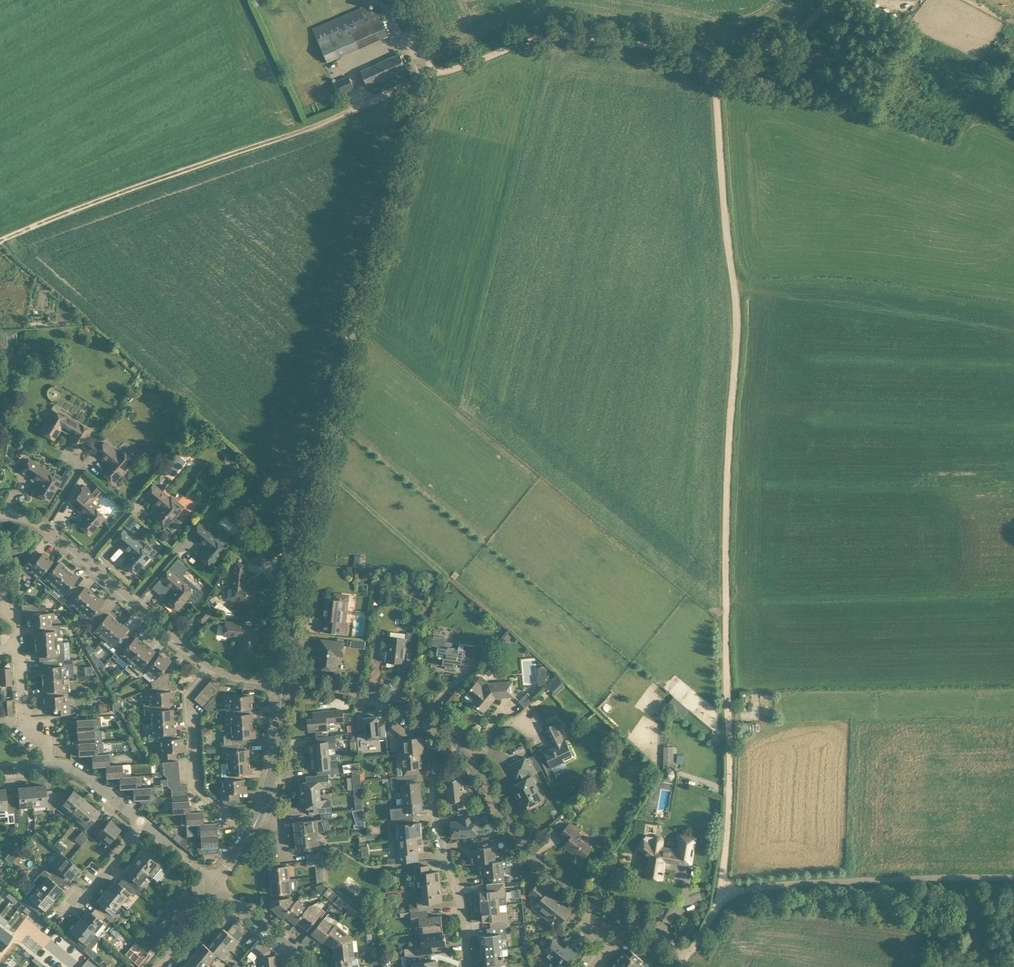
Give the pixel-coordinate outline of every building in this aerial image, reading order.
[(344,14),(324,24),(339,57),(359,48),(344,14)] [(406,69),(399,54),(361,71),(368,86),(406,69)] [(339,94),(354,88),(349,76),(334,83),(339,94)] [(81,448),(91,430),(67,416),(66,418),(54,411),(41,432),(54,440),(61,428),(73,435),(69,441),(81,448)] [(17,448),(20,449),(23,448),(25,445),(24,442),(21,440),(17,441),(16,445),(17,448)] [(113,482),(133,459),(121,448),(117,452),(105,442),(96,452),(109,464),(102,472),(113,482)] [(233,449),(227,452),(231,461),(232,463),(239,460),(233,449)] [(29,460),(29,461),(25,459),(22,461),(22,464),(26,466),(22,473),(23,474),(24,473),(41,483),(35,492),(48,500),(60,481),(47,474),(48,471),(29,460)] [(154,484),(145,494),(161,509),(154,517),(165,527),(180,510),(167,499),(168,497),(154,484)] [(84,485),(70,502),(86,516),(79,524),(90,534),(105,517),(94,508),(95,506),(89,500),(94,494),(84,485)] [(133,516),(125,526),(130,531),(139,521),(133,516)] [(211,566),(225,549),(214,540),(216,538),(199,523),(190,534),(206,548),(199,556),(211,566)] [(123,530),(114,540),(131,554),(124,563),(135,573),(149,556),(151,557),(156,551),(147,543),(142,549),(138,546),(140,545),(123,530)] [(30,554),(23,561),(26,564),(24,566),(38,578),(40,575),(50,563),(50,564),(52,561),(43,553),(38,559),(34,555),(32,556),(30,554)] [(364,568),(366,556),(355,555),(353,567),(364,568)] [(178,558),(173,564),(179,570),(184,564),(178,558)] [(55,567),(50,564),(50,563),(40,575),(38,578),(46,586),(45,587),(45,589),(45,590),(45,591),(46,591),(48,593),(53,587),(68,570),(59,562),(55,567)] [(231,600),(243,601),(253,602),(255,587),(244,586),(247,564),(233,563),(230,585),(233,585),(231,600)] [(169,569),(160,579),(173,591),(166,599),(177,609),(188,597),(193,602),(202,592),(185,577),(182,581),(169,569)] [(76,588),(77,587),(73,583),(77,578),(68,570),(53,587),(66,599),(67,598),(76,588)] [(79,611),(94,595),(85,587),(80,592),(76,588),(67,598),(66,599),(75,607),(79,611)] [(346,626),(350,595),(334,593),(333,599),(325,598),(322,632),(349,635),(349,634),(347,634),(348,626),(346,626)] [(100,615),(103,612),(98,608),(103,602),(94,595),(79,611),(93,623),(99,615),(100,615)] [(202,622),(213,610),(207,605),(196,617),(202,622)] [(235,605),(229,609),(233,614),(239,610),(235,605)] [(50,613),(28,614),(29,627),(36,626),(41,626),(51,625),(50,619),(50,613)] [(104,619),(100,615),(99,615),(93,623),(90,626),(90,625),(87,629),(96,637),(99,634),(103,638),(117,622),(109,614),(104,619)] [(127,629),(117,622),(103,638),(100,642),(114,653),(117,650),(126,639),(122,635),(127,629)] [(255,650),(258,628),(243,626),(243,624),(225,622),(224,635),(241,637),(240,648),(255,650)] [(36,632),(34,632),(35,644),(57,643),(56,631),(60,631),(59,625),(51,625),(41,626),(36,626),(36,632)] [(386,661),(404,663),(405,653),(404,653),(405,649),(414,650),(416,633),(407,632),(406,638),(389,636),(388,651),(386,651),(384,661),(386,661)] [(459,648),(451,647),(452,642),(447,642),(447,638),(434,636),(432,645),(435,646),(435,647),(434,657),(439,657),(438,664),(445,665),(445,669),(452,670),(452,666),(456,667),(456,663),(464,664),(465,657),(473,658),(474,648),(475,646),(459,644),(459,648)] [(130,662),(144,645),(136,637),(131,643),(126,639),(117,650),(114,653),(111,656),(125,668),(127,665),(130,662)] [(345,642),(331,640),(321,639),(321,640),(319,655),(319,657),(320,657),(319,668),(336,670),(337,660),(338,655),(343,655),(345,642)] [(65,660),(64,642),(57,643),(35,644),(36,656),(43,655),(43,661),(48,661),(58,661),(58,660),(63,660),(65,660)] [(85,647),(90,655),(92,652),(95,649),(88,643),(85,647)] [(153,662),(157,657),(153,653),(144,645),(130,662),(127,665),(141,676),(143,673),(144,673),(146,671),(153,662)] [(104,664),(92,652),(90,655),(98,670),(101,668),(104,664)] [(158,657),(157,657),(153,662),(146,671),(155,678),(151,683),(152,688),(158,686),(169,676),(163,670),(169,662),(160,654),(158,657)] [(534,669),(535,658),(524,658),(523,669),(534,669)] [(43,667),(41,667),(42,679),(64,678),(74,677),(72,659),(70,660),(65,660),(63,660),(58,660),(58,661),(48,661),(43,661),(43,667)] [(0,668),(0,685),(12,684),(10,662),(8,662),(5,665),(5,668),(0,668)] [(101,668),(99,671),(105,682),(111,677),(101,668)] [(170,691),(169,676),(158,686),(152,688),(149,689),(150,692),(148,692),(149,699),(150,699),(150,703),(149,704),(150,704),(165,704),(172,703),(171,691),(170,691)] [(543,685),(549,679),(549,676),(538,677),(539,686),(543,685)] [(513,681),(488,683),(488,681),(483,677),(481,677),(477,682),(467,694),(474,700),(472,702),(484,712),(496,698),(514,696),(513,681)] [(65,696),(64,684),(64,678),(42,679),(43,691),(50,691),(50,696),(50,697),(65,696)] [(212,679),(210,681),(219,689),(224,683),(212,679)] [(219,689),(210,681),(206,685),(215,694),(219,689)] [(215,694),(206,685),(202,690),(211,698),(215,694)] [(211,698),(202,690),(198,694),(208,703),(211,698)] [(528,693),(526,694),(519,701),(525,707),(533,699),(528,693)] [(208,703),(198,694),(194,699),(204,707),(208,703)] [(215,694),(211,698),(208,703),(204,707),(207,710),(215,710),(215,694)] [(229,707),(228,707),(228,709),(229,709),(244,708),(251,708),(250,696),(237,696),(236,695),(232,696),(231,697),(229,697),(229,703),(229,707)] [(70,714),(69,707),(69,701),(66,701),(65,696),(50,697),(50,696),(43,697),(44,709),(51,709),(51,715),(70,714)] [(165,710),(165,704),(150,704),(149,704),(146,705),(145,705),(143,706),(144,715),(147,717),(151,717),(151,722),(173,721),(172,709),(165,710)] [(245,714),(244,708),(229,709),(228,709),(225,709),(226,715),(230,715),(230,721),(230,727),(252,725),(252,714),(245,714)] [(327,723),(344,721),(343,710),(313,712),(314,718),(308,719),(309,731),(328,730),(327,723)] [(386,734),(385,724),(378,724),(377,717),(375,717),(365,718),(366,728),(367,739),(376,738),(379,738),(379,737),(386,736),(386,734)] [(77,725),(77,732),(101,730),(100,718),(71,720),(71,722),(74,725),(77,725)] [(174,739),(174,733),(173,721),(151,722),(152,740),(160,740),(167,739),(174,739)] [(403,740),(404,754),(421,752),(421,753),(424,752),(422,737),(416,738),(395,722),(389,731),(401,740),(403,740)] [(544,751),(546,754),(540,757),(550,779),(557,776),(554,769),(552,767),(564,761),(573,756),(566,740),(564,741),(560,732),(556,723),(543,729),(552,747),(544,751)] [(253,737),(252,725),(230,727),(231,732),(226,733),(224,736),(224,745),(225,745),(231,744),(231,745),(240,744),(241,744),(247,744),(246,738),(253,737)] [(129,734),(124,726),(121,729),(125,736),(129,734)] [(102,742),(101,730),(77,732),(78,738),(75,739),(72,742),(72,744),(102,742)] [(310,744),(311,757),(329,755),(329,749),(336,748),(335,735),(317,737),(318,743),(310,744)] [(167,739),(160,740),(161,758),(176,757),(176,751),(183,750),(182,738),(174,739),(167,739)] [(102,742),(72,744),(72,746),(75,749),(78,748),(79,756),(84,755),(95,754),(104,753),(103,742),(102,742)] [(241,750),(241,744),(240,744),(231,745),(231,744),(225,745),(226,763),(249,761),(248,750),(241,750)] [(664,746),(663,765),(674,765),(674,746),(664,746)] [(142,757),(138,749),(134,751),(138,759),(142,757)] [(422,767),(421,753),(421,752),(404,754),(397,754),(398,760),(402,760),(404,776),(405,776),(419,775),(418,767),(422,767)] [(104,753),(95,754),(84,755),(89,760),(92,760),(92,767),(97,766),(109,765),(108,753),(104,753)] [(339,754),(329,755),(311,757),(312,764),(309,764),(310,770),(318,769),(319,775),(328,774),(338,773),(337,761),(340,760),(339,754)] [(532,770),(530,766),(525,757),(510,765),(517,779),(518,778),(520,782),(511,787),(522,810),(544,799),(532,776),(528,778),(526,774),(532,770)] [(249,773),(249,761),(226,763),(221,763),(221,776),(224,776),(224,780),(224,781),(227,780),(227,781),(243,780),(243,779),(242,774),(249,773)] [(352,772),(360,771),(359,763),(351,764),(352,772)] [(122,764),(109,765),(97,766),(98,766),(103,771),(106,771),(106,778),(111,778),(111,777),(123,777),(123,776),(122,764)] [(461,778),(446,780),(448,801),(452,801),(453,804),(451,804),(451,813),(459,812),(458,801),(466,800),(465,790),(464,785),(475,784),(466,770),(460,771),(461,778)] [(360,771),(352,772),(354,790),(362,790),(360,772),(360,771)] [(329,786),(328,774),(319,775),(306,776),(306,782),(299,783),(300,796),(320,794),(320,787),(329,786)] [(142,775),(136,775),(123,776),(123,777),(111,777),(111,778),(112,778),(117,782),(119,782),(120,789),(125,789),(136,788),(136,787),(142,787),(142,775)] [(422,790),(420,790),(420,782),(406,784),(405,776),(404,776),(391,777),(392,785),(392,789),(397,789),(398,791),(403,791),(403,798),(421,796),(421,795),(422,795),(422,790)] [(244,791),(244,779),(243,779),(243,780),(227,781),(227,780),(224,781),(224,780),(222,781),(223,799),(222,799),(222,803),(225,805),(237,805),(236,798),(238,798),(238,792),(244,791)] [(25,787),(25,784),(18,785),(19,788),(18,788),(19,793),(18,793),(18,794),(18,796),(12,796),(14,813),(20,812),(20,807),(33,806),(32,787),(25,787)] [(46,804),(47,810),(53,809),(52,793),(47,793),(46,791),(46,790),(45,786),(32,787),(33,806),(46,804)] [(136,788),(125,789),(130,793),(133,793),(134,800),(141,800),(142,803),(163,802),(163,797),(161,797),(158,794),(155,796),(150,797),(149,786),(142,787),(136,787),(136,788)] [(0,789),(0,816),(8,816),(8,813),(14,813),(12,796),(7,797),(6,795),(6,794),(5,789),(0,789)] [(362,790),(354,790),(355,805),(363,804),(362,790)] [(73,791),(68,797),(67,796),(54,792),(52,793),(53,809),(56,809),(63,814),(66,810),(77,818),(89,804),(73,791)] [(320,794),(300,796),(302,809),(314,807),(314,813),(309,813),(309,814),(321,813),(332,812),(331,804),(331,800),(326,800),(321,800),(320,794)] [(404,805),(391,806),(392,819),(414,817),(416,817),(415,811),(422,810),(421,796),(403,798),(404,805)] [(172,814),(185,813),(197,812),(197,811),(192,807),(189,807),(189,800),(172,801),(172,814)] [(89,804),(77,818),(87,827),(83,831),(89,835),(99,822),(95,819),(96,817),(96,816),(99,812),(89,804)] [(364,810),(364,809),(356,810),(352,810),(356,824),(354,824),(354,828),(365,827),(364,810)] [(203,818),(203,811),(197,811),(197,812),(185,813),(180,813),(181,825),(186,825),(199,824),(211,823),(206,818),(203,818)] [(474,813),(461,814),(459,815),(461,815),(461,821),(451,822),(453,838),(476,836),(474,813)] [(414,823),(414,817),(392,819),(389,819),(389,825),(392,825),(392,831),(399,830),(400,839),(422,837),(420,823),(414,823)] [(295,822),(296,835),(315,832),(314,826),(317,825),(317,819),(295,822)] [(108,844),(120,829),(109,820),(106,824),(105,825),(104,826),(99,822),(89,835),(94,839),(97,835),(108,844)] [(216,822),(211,823),(199,824),(186,825),(187,836),(193,836),(200,835),(200,836),(223,834),(223,832),(220,829),(217,829),(216,822)] [(162,823),(160,826),(159,826),(159,827),(165,832),(168,828),(162,823)] [(592,848),(584,842),(577,836),(580,833),(569,824),(561,834),(569,841),(564,846),(582,860),(592,848)] [(174,834),(168,828),(165,832),(172,837),(174,834)] [(316,839),(315,832),(296,835),(297,847),(313,846),(313,849),(326,847),(325,842),(319,843),(319,839),(316,839)] [(223,836),(223,834),(200,836),(200,835),(193,836),(199,854),(202,854),(218,853),(217,840),(220,839),(223,836)] [(359,836),(360,841),(360,846),(367,846),(367,840),(366,835),(359,836)] [(679,850),(663,847),(664,841),(663,837),(659,835),(654,836),(653,838),(647,837),(643,840),(644,841),(638,848),(646,854),(647,853),(651,857),(649,866),(647,865),(645,877),(662,879),(665,861),(691,865),(696,838),(681,835),(679,850)] [(178,843),(187,850),(186,836),(183,836),(178,843)] [(396,858),(388,859),(388,864),(396,863),(408,862),(418,861),(417,855),(417,852),(423,852),(422,837),(400,839),(400,847),(398,847),(398,853),(395,854),(396,858)] [(472,864),(479,863),(496,861),(494,846),(493,846),(493,840),(476,841),(477,850),(470,851),(472,864)] [(141,850),(133,861),(147,873),(152,878),(161,867),(165,871),(170,865),(152,850),(147,856),(141,850)] [(51,863),(47,868),(60,879),(64,874),(70,879),(79,868),(71,862),(64,856),(55,866),(51,863)] [(503,860),(496,861),(479,863),(480,876),(486,875),(487,884),(491,884),(504,883),(503,876),(504,876),(503,860)] [(139,883),(147,873),(133,861),(128,866),(127,865),(122,870),(130,876),(126,882),(137,891),(139,892),(143,887),(139,883)] [(414,867),(416,880),(414,880),(415,889),(423,888),(441,886),(439,872),(429,873),(428,865),(414,867)] [(271,873),(271,880),(289,879),(288,866),(267,868),(268,874),(271,873)] [(43,869),(33,882),(38,887),(53,899),(62,889),(56,884),(60,879),(47,868),(45,870),(43,869)] [(289,879),(271,880),(268,881),(269,887),(272,886),(273,894),(283,893),(291,892),(289,879)] [(137,891),(126,882),(123,880),(120,885),(114,880),(106,891),(120,903),(129,893),(133,896),(137,891)] [(26,894),(21,899),(34,910),(38,905),(44,910),(53,899),(38,887),(33,882),(24,892),(26,894)] [(322,892),(327,886),(324,883),(316,886),(317,888),(322,892)] [(504,883),(491,884),(491,891),(480,892),(482,907),(499,905),(506,904),(504,883)] [(442,901),(441,886),(423,888),(423,896),(417,897),(418,903),(410,904),(411,911),(427,910),(433,909),(432,902),(442,901)] [(328,897),(333,891),(329,887),(324,894),(328,897)] [(537,895),(533,899),(539,903),(544,908),(540,913),(552,922),(556,916),(563,921),(573,909),(563,901),(560,904),(548,893),(549,892),(543,887),(537,895)] [(178,897),(183,902),(189,895),(183,890),(178,897)] [(112,913),(120,903),(106,891),(97,901),(103,906),(99,911),(110,920),(112,921),(116,916),(112,913)] [(337,894),(333,891),(328,897),(332,901),(337,894)] [(352,906),(345,900),(339,895),(333,902),(342,909),(344,906),(348,910),(352,906)] [(296,903),(295,903),(290,898),(272,900),(272,907),(280,913),(278,916),(282,919),(284,917),(296,903)] [(308,909),(307,909),(297,901),(295,903),(296,903),(284,917),(288,920),(290,918),(296,923),(308,909)] [(500,912),(499,905),(482,907),(483,922),(494,921),(495,928),(506,927),(509,926),(507,912),(500,912)] [(309,933),(310,931),(321,918),(319,916),(320,915),(309,906),(307,909),(308,909),(296,923),(300,926),(302,924),(307,928),(306,929),(306,930),(307,931),(309,933)] [(358,911),(352,906),(348,910),(355,915),(358,911)] [(110,920),(99,911),(97,910),(93,914),(87,910),(79,920),(93,932),(97,936),(106,925),(110,920)] [(428,917),(427,910),(411,911),(412,923),(420,922),(421,933),(441,931),(441,930),(443,930),(442,916),(428,917)] [(334,926),(336,924),(339,921),(329,913),(324,919),(324,918),(323,920),(321,918),(310,931),(313,933),(311,935),(316,939),(317,936),(323,941),(334,927),(334,926)] [(93,932),(79,920),(70,931),(74,934),(71,937),(69,939),(84,951),(85,950),(88,947),(91,949),(100,938),(97,936),(93,932)] [(243,934),(247,930),(236,921),(228,932),(224,929),(216,938),(230,949),(238,940),(233,936),(238,930),(243,934)] [(335,946),(352,937),(336,924),(334,926),(334,927),(323,941),(327,944),(329,942),(335,946)] [(0,932),(0,949),(0,950),(14,932),(5,925),(0,932)] [(479,936),(481,951),(502,949),(501,939),(507,939),(506,927),(495,928),(487,928),(487,929),(490,929),(491,937),(488,938),(488,935),(479,936)] [(432,946),(446,945),(445,936),(444,937),(443,930),(441,930),(441,931),(421,933),(422,943),(414,944),(416,955),(423,955),(433,954),(432,946)] [(145,945),(150,949),(159,938),(153,933),(147,941),(148,942),(145,945)] [(354,951),(352,937),(335,946),(335,953),(333,954),(333,959),(351,958),(358,957),(358,951),(354,951)] [(216,938),(209,947),(217,954),(217,955),(223,959),(230,949),(216,938)] [(567,966),(578,953),(568,945),(564,949),(553,939),(542,953),(557,966),(561,962),(567,966)] [(276,955),(271,955),(270,949),(260,941),(252,951),(258,956),(259,966),(277,966),(276,955)] [(135,942),(124,954),(138,966),(149,954),(149,953),(135,942)] [(209,947),(204,943),(196,952),(210,964),(217,955),(217,954),(209,947)] [(504,964),(502,949),(481,951),(482,958),(485,958),(485,965),(485,966),(499,964),(499,965),(504,964)] [(636,954),(631,951),(627,955),(623,952),(616,961),(623,966),(641,966),(645,962),(636,954)] [(196,952),(188,962),(195,966),(207,966),(210,964),(196,952)] [(436,960),(424,962),(423,955),(416,955),(406,956),(407,966),(438,966),(437,966),(436,960)] [(358,957),(351,958),(333,959),(334,966),(331,966),(359,966),(358,957)]
